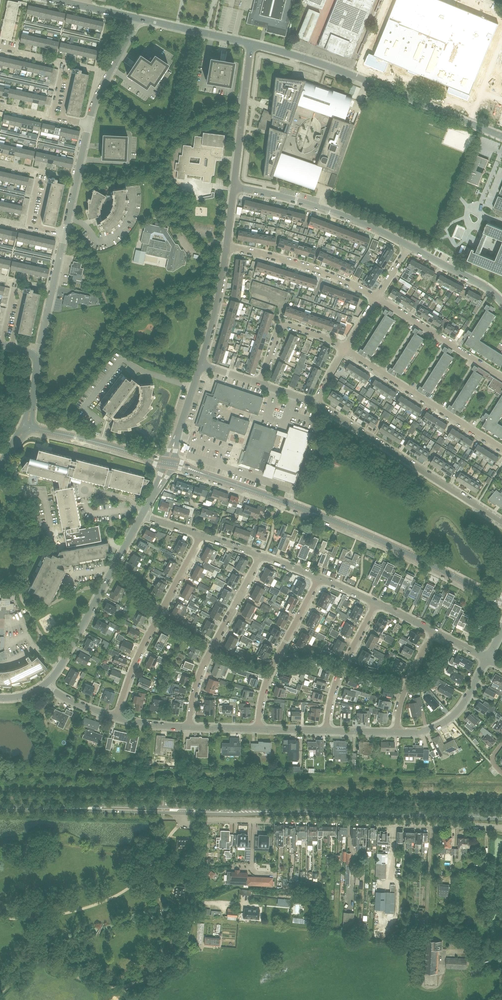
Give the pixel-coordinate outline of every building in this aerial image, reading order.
[(7,11),(6,11),(5,16),(6,16),(6,19),(4,19),(3,23),(5,23),(4,26),(3,26),(2,30),(3,31),(2,34),(1,33),(0,38),(11,40),(12,38),(11,38),(12,33),(13,33),(13,31),(12,30),(13,25),(14,25),(15,23),(14,23),(15,18),(16,18),(17,16),(15,16),(17,10),(18,11),(18,8),(17,8),(18,2),(8,0),(8,1),(10,1),(9,4),(8,4),(7,8),(8,8),(7,11)] [(294,0),(254,0),(251,13),(249,12),(246,24),(267,28),(266,32),(286,37),(294,0)] [(326,0),(303,0),(303,1),(322,9),(326,0)] [(353,54),(367,19),(375,0),(336,0),(318,45),(351,59),(353,54)] [(444,1),(440,0),(397,0),(374,55),(370,53),(369,53),(365,64),(366,64),(385,72),(389,62),(408,69),(407,72),(414,75),(429,37),(438,16),(444,1)] [(438,16),(429,37),(449,45),(463,9),(454,6),(444,1),(438,16)] [(29,5),(27,14),(33,15),(35,6),(29,5)] [(309,41),(320,13),(309,9),(297,37),(309,41)] [(469,53),(475,38),(479,28),(483,18),(463,9),(449,45),(469,53)] [(63,22),(65,13),(59,12),(57,20),(63,22)] [(72,24),(73,15),(67,14),(65,22),(72,24)] [(499,24),(483,18),(479,28),(494,34),(499,24)] [(98,20),(96,29),(102,30),(104,22),(98,20)] [(494,34),(479,28),(475,38),(490,44),(494,34)] [(22,34),(20,42),(27,44),(28,35),(22,34)] [(420,74),(434,80),(449,45),(429,37),(414,75),(419,77),(420,74)] [(484,60),(490,44),(475,38),(469,53),(484,60)] [(53,40),(51,49),(57,50),(59,42),(53,40)] [(59,51),(65,52),(67,44),(61,42),(59,51)] [(464,64),(469,53),(449,45),(434,80),(439,82),(448,85),(449,86),(455,88),(458,79),(464,64)] [(89,57),(96,59),(97,50),(91,49),(89,57)] [(469,53),(464,64),(480,70),(484,60),(469,53)] [(167,64),(160,59),(155,56),(151,62),(141,56),(137,62),(136,62),(135,64),(128,74),(134,77),(133,78),(146,86),(149,81),(153,84),(167,64)] [(208,82),(212,82),(225,84),(230,84),(233,69),(232,69),(233,63),(222,61),(217,60),(217,61),(211,60),(209,74),(208,82)] [(473,85),(480,70),(464,64),(458,79),(473,85)] [(51,76),(52,74),(52,71),(53,68),(47,66),(45,75),(51,76)] [(68,112),(67,112),(67,113),(80,116),(89,74),(81,73),(82,70),(79,69),(73,68),(73,72),(77,73),(76,76),(68,112)] [(350,123),(344,121),(351,99),(352,99),(352,97),(305,81),(305,80),(275,77),(271,113),(264,109),(261,115),(262,116),(260,122),(259,122),(258,128),(269,131),(268,133),(263,176),(272,177),(272,176),(314,190),(315,188),(314,188),(322,166),(324,167),(322,170),(332,174),(328,185),(331,186),(333,187),(354,125),(350,123)] [(458,79),(455,88),(470,94),(473,85),(458,79)] [(470,94),(455,88),(449,86),(447,91),(450,93),(457,95),(462,97),(468,100),(470,94)] [(33,102),(35,91),(29,90),(28,92),(27,101),(33,102)] [(39,104),(41,95),(41,92),(35,91),(33,102),(39,104)] [(45,104),(46,102),(46,99),(47,96),(41,95),(39,104),(45,105),(45,104)] [(3,123),(9,124),(11,116),(4,114),(3,123)] [(35,121),(33,130),(39,131),(41,122),(35,121)] [(43,123),(41,131),(47,133),(49,124),(43,123)] [(72,138),(78,139),(80,131),(73,130),(72,138)] [(193,148),(191,147),(191,146),(183,145),(182,156),(179,155),(178,163),(176,163),(175,171),(178,171),(177,179),(185,180),(185,174),(203,177),(202,182),(210,183),(211,175),(214,175),(216,160),(221,160),(224,135),(203,133),(203,137),(195,136),(193,148)] [(110,136),(110,137),(104,136),(103,150),(104,150),(104,158),(118,159),(118,158),(126,158),(126,143),(126,136),(110,136)] [(33,160),(35,151),(29,150),(27,158),(33,160)] [(37,151),(35,160),(41,161),(43,153),(37,151)] [(484,170),(489,160),(476,155),(466,180),(478,185),(484,172),(485,172),(485,171),(485,170),(484,170)] [(67,158),(65,167),(71,168),(73,159),(67,158)] [(27,186),(28,183),(28,180),(29,178),(29,177),(23,176),(21,184),(27,186)] [(55,179),(55,178),(49,177),(49,182),(53,182),(52,185),(44,222),(43,221),(43,222),(55,225),(64,184),(57,182),(58,179),(55,179)] [(100,222),(100,220),(99,216),(98,213),(98,212),(99,212),(99,206),(99,205),(101,205),(102,199),(103,198),(104,199),(106,195),(96,190),(95,193),(93,192),(91,199),(90,202),(89,201),(88,201),(88,209),(89,212),(87,212),(86,212),(89,219),(95,217),(99,229),(100,229),(104,227),(105,231),(112,229),(115,227),(114,225),(120,221),(119,221),(118,219),(125,212),(124,211),(123,211),(127,201),(126,201),(124,201),(126,191),(125,187),(123,188),(113,189),(113,193),(114,193),(115,194),(114,200),(115,200),(115,202),(113,207),(114,207),(113,209),(110,213),(111,214),(110,215),(105,218),(106,219),(104,220),(102,221),(100,222)] [(500,193),(501,193),(500,196),(498,196),(493,208),(495,208),(493,211),(501,217),(501,187),(500,193)] [(249,210),(251,201),(245,200),(243,209),(249,210)] [(257,203),(251,201),(249,210),(255,212),(257,203)] [(257,203),(255,212),(261,213),(263,204),(257,203)] [(21,214),(21,211),(22,208),(23,206),(16,204),(15,213),(21,214)] [(269,205),(263,204),(261,213),(267,214),(269,205)] [(269,205),(267,214),(273,216),(275,207),(269,205)] [(282,208),(275,207),(273,216),(279,217),(282,208)] [(282,208),(279,217),(285,219),(288,210),(282,208)] [(294,211),(288,210),(285,219),(292,220),(294,211)] [(300,213),(294,211),(292,220),(298,222),(300,213)] [(300,213),(298,222),(304,223),(306,214),(300,213)] [(314,227),(317,219),(312,216),(308,225),(314,227)] [(323,221),(317,219),(314,227),(320,229),(323,221)] [(323,221),(320,229),(326,231),(329,223),(323,221)] [(175,244),(167,231),(168,228),(146,223),(144,231),(143,231),(141,242),(143,243),(143,245),(137,243),(136,249),(135,249),(133,260),(145,256),(146,254),(168,259),(166,268),(167,270),(173,272),(183,265),(185,265),(187,255),(185,255),(185,253),(183,253),(182,250),(178,244),(175,244)] [(335,225),(329,223),(326,231),(332,234),(335,225)] [(483,232),(476,250),(472,248),(470,252),(467,259),(501,274),(501,243),(495,260),(479,253),(487,234),(501,240),(501,229),(487,223),(483,232)] [(337,238),(341,227),(335,225),(332,234),(337,236),(337,238)] [(346,230),(341,227),(337,238),(339,239),(340,237),(343,238),(346,230)] [(11,230),(9,239),(15,240),(17,232),(11,230)] [(346,230),(343,238),(349,240),(352,232),(346,230)] [(23,242),(25,234),(19,232),(17,241),(23,242)] [(358,234),(352,232),(349,240),(355,242),(358,234)] [(358,234),(355,242),(361,245),(364,236),(358,234)] [(370,238),(364,236),(361,245),(367,247),(370,238)] [(284,249),(286,240),(280,238),(278,247),(284,249)] [(49,239),(47,247),(54,249),(56,240),(49,239)] [(292,242),(286,240),(284,249),(290,251),(292,242)] [(292,242),(290,251),(296,253),(298,244),(292,242)] [(304,246),(298,244),(296,253),(301,254),(304,246)] [(390,256),(394,251),(385,245),(383,248),(386,250),(385,252),(390,256)] [(304,246),(301,254),(307,256),(310,247),(304,246)] [(316,249),(310,247),(307,256),(313,258),(316,249)] [(320,251),(316,259),(322,261),(326,253),(320,251)] [(385,252),(381,258),(385,260),(387,261),(390,256),(385,252)] [(322,261),(328,264),(332,256),(326,253),(322,261)] [(334,267),(337,258),(332,256),(328,264),(334,267)] [(385,260),(381,258),(379,256),(378,259),(380,260),(378,263),(383,267),(384,267),(385,267),(386,264),(385,264),(386,262),(387,261),(385,260)] [(334,267),(339,269),(343,261),(337,258),(334,267)] [(11,260),(4,259),(3,267),(9,269),(11,260)] [(401,277),(407,280),(408,277),(411,274),(413,271),(418,263),(412,259),(408,266),(411,268),(408,274),(404,272),(403,274),(401,277)] [(17,271),(19,262),(13,261),(11,269),(17,271)] [(261,272),(264,263),(258,261),(255,270),(261,272)] [(339,269),(345,272),(349,263),(343,261),(339,269)] [(81,268),(82,263),(74,262),(73,266),(71,266),(69,275),(73,276),(72,281),(76,282),(76,280),(82,281),(83,275),(82,275),(83,268),(81,268)] [(267,274),(270,265),(264,263),(261,272),(267,274)] [(354,266),(349,263),(345,272),(351,274),(354,266)] [(424,266),(418,263),(413,271),(413,272),(416,274),(417,271),(420,273),(424,266)] [(273,276),(276,267),(270,265),(267,274),(273,276)] [(371,267),(370,269),(373,271),(379,275),(382,269),(376,265),(374,269),(371,267)] [(424,278),(429,269),(424,266),(420,273),(422,274),(421,277),(424,278)] [(43,267),(41,276),(47,277),(49,269),(43,267)] [(279,277),(282,269),(276,267),(273,276),(279,277)] [(282,269),(279,277),(285,279),(288,271),(282,269)] [(435,272),(429,269),(424,278),(427,280),(429,277),(431,279),(431,280),(434,281),(437,275),(434,274),(435,272)] [(288,271),(285,279),(291,281),(290,283),(294,272),(288,271)] [(379,275),(373,271),(369,276),(375,280),(377,278),(378,278),(379,276),(378,275),(379,275)] [(294,272),(290,283),(296,285),(297,283),(299,274),(294,272)] [(299,274),(297,283),(303,285),(305,276),(299,274)] [(438,274),(437,275),(434,281),(436,283),(437,282),(440,283),(438,286),(441,287),(442,286),(446,278),(441,275),(440,275),(438,274)] [(375,280),(369,276),(367,275),(364,281),(372,286),(375,280)] [(305,276),(303,285),(309,287),(311,278),(305,276)] [(311,278),(309,287),(315,288),(317,280),(311,278)] [(448,289),(452,281),(446,278),(442,286),(441,287),(447,290),(448,289)] [(458,284),(452,281),(448,289),(447,290),(449,288),(454,291),(458,284)] [(464,287),(458,284),(454,291),(460,294),(458,298),(461,299),(462,297),(462,296),(465,290),(463,289),(464,287)] [(327,295),(330,287),(324,285),(321,293),(327,295)] [(20,332),(18,331),(18,332),(31,335),(40,293),(33,292),(34,289),(30,288),(25,287),(24,291),(28,292),(28,295),(20,332)] [(336,289),(330,287),(327,295),(333,297),(336,289)] [(336,289),(333,297),(338,300),(342,291),(336,289)] [(390,295),(395,299),(399,292),(394,289),(390,295)] [(401,289),(399,292),(395,299),(401,302),(405,296),(406,294),(405,293),(403,292),(404,291),(401,289)] [(472,300),(475,293),(469,290),(468,292),(465,290),(462,296),(462,297),(465,298),(466,297),(472,300)] [(338,300),(344,302),(347,293),(342,291),(338,300)] [(90,297),(74,293),(73,293),(68,296),(65,295),(63,305),(74,308),(77,307),(78,303),(88,305),(90,297)] [(347,293),(344,302),(350,304),(353,295),(347,293)] [(481,296),(475,293),(472,300),(477,303),(481,296)] [(359,297),(353,295),(350,304),(356,306),(359,297)] [(410,299),(405,296),(401,302),(406,306),(408,302),(410,299)] [(408,302),(406,306),(412,309),(413,307),(415,309),(418,305),(419,303),(417,301),(416,303),(410,299),(408,302)] [(417,312),(422,316),(427,309),(428,308),(422,304),(424,301),(422,299),(419,303),(418,305),(415,309),(418,311),(417,312)] [(231,300),(229,306),(238,309),(240,303),(231,300)] [(489,306),(487,304),(484,308),(486,310),(472,332),(468,330),(464,337),(468,340),(465,344),(484,356),(501,367),(501,364),(501,355),(479,340),(495,315),(492,313),(494,309),(489,306)] [(238,309),(229,306),(228,312),(236,315),(238,309)] [(284,315),(290,317),(292,308),(287,306),(284,315)] [(292,308),(290,317),(296,319),(298,310),(292,308)] [(386,309),(383,313),(386,314),(367,344),(363,350),(361,348),(358,352),(366,357),(368,353),(372,356),(395,320),(391,318),(394,314),(386,309)] [(427,309),(422,316),(428,319),(431,316),(432,313),(427,309)] [(296,319),(301,321),(304,312),(298,310),(296,319)] [(265,311),(263,318),(272,320),(274,314),(265,311)] [(228,312),(226,318),(234,321),(236,315),(228,312)] [(304,312),(301,321),(307,323),(310,314),(304,312)] [(438,316),(432,313),(431,316),(428,319),(433,323),(438,316)] [(307,323),(313,325),(316,316),(310,314),(307,323)] [(438,316),(433,323),(439,327),(440,325),(443,326),(444,325),(447,320),(444,318),(443,320),(441,318),(442,316),(439,314),(438,316)] [(319,327),(322,318),(316,316),(313,325),(319,327)] [(261,323),(270,326),(272,320),(263,318),(260,317),(258,323),(261,323)] [(226,318),(224,324),(233,327),(234,321),(226,318)] [(319,327),(325,329),(328,320),(322,318),(319,327)] [(331,331),(334,322),(328,320),(325,329),(331,331)] [(449,322),(447,320),(444,325),(443,326),(446,328),(444,330),(450,333),(454,327),(456,324),(453,323),(451,325),(449,323),(449,322)] [(331,331),(337,333),(340,324),(334,322),(331,331)] [(268,332),(270,326),(261,323),(260,326),(258,325),(257,329),(259,329),(268,332)] [(224,324),(222,330),(231,333),(233,327),(224,324)] [(340,324),(337,333),(343,335),(346,326),(340,324)] [(460,330),(454,327),(450,333),(455,337),(460,330)] [(393,369),(391,367),(388,371),(396,376),(398,372),(402,374),(414,356),(424,339),(421,336),(423,333),(415,328),(413,332),(415,333),(393,369)] [(268,332),(259,329),(257,335),(266,338),(268,332)] [(222,330),(220,336),(229,339),(231,333),(222,330)] [(288,340),(299,345),(300,342),(296,340),(298,337),(291,334),(288,340)] [(264,344),(266,338),(257,335),(255,341),(264,344)] [(229,339),(220,336),(219,342),(227,345),(229,339)] [(288,340),(286,346),(292,349),(295,343),(299,345),(288,340)] [(264,344),(255,341),(253,347),(262,350),(264,344)] [(229,345),(227,345),(219,342),(217,348),(226,351),(227,351),(229,345)] [(286,346),(283,352),(290,355),(292,349),(286,346)] [(318,351),(321,352),(328,355),(330,349),(324,346),(322,349),(319,348),(318,351)] [(260,356),(262,350),(253,347),(252,353),(260,356)] [(422,387),(420,386),(418,390),(425,395),(428,391),(426,395),(429,397),(431,393),(454,358),(452,356),(450,355),(453,351),(445,347),(443,351),(445,352),(443,356),(422,387)] [(217,348),(215,354),(224,357),(226,351),(217,348)] [(289,356),(290,355),(283,352),(280,358),(287,361),(289,356)] [(316,356),(315,357),(325,361),(328,355),(321,352),(320,356),(319,358),(316,356)] [(250,359),(258,362),(260,356),(252,353),(250,359)] [(222,363),(224,357),(215,354),(213,360),(222,363)] [(322,367),(325,361),(315,357),(314,359),(317,361),(316,364),(322,367)] [(250,359),(248,365),(256,368),(258,362),(250,359)] [(305,361),(299,359),(298,361),(301,363),(300,366),(303,367),(302,369),(305,370),(307,365),(304,364),(305,361)] [(276,367),(283,370),(286,364),(279,361),(276,367)] [(351,374),(355,367),(350,363),(346,371),(351,374)] [(256,368),(248,365),(246,371),(254,374),(256,368)] [(472,369),(474,370),(452,406),(450,404),(447,408),(455,413),(457,409),(461,412),(484,376),(491,381),(488,386),(497,392),(501,395),(501,382),(475,365),(472,369)] [(283,370),(276,367),(274,373),(280,376),(283,370)] [(312,373),(318,376),(321,370),(314,367),(312,373)] [(361,370),(355,367),(351,374),(356,377),(361,370)] [(361,370),(356,377),(361,381),(366,373),(361,370)] [(121,428),(121,429),(128,429),(128,428),(128,426),(131,426),(138,424),(137,423),(136,422),(139,420),(145,416),(144,415),(146,412),(146,413),(151,407),(150,407),(149,406),(150,403),(153,397),(151,396),(151,393),(152,393),(153,386),(152,386),(151,387),(150,383),(140,384),(140,388),(141,388),(141,389),(140,395),(142,395),(141,397),(139,402),(140,402),(139,404),(135,408),(136,409),(135,410),(131,413),(131,414),(130,415),(124,416),(125,417),(123,418),(118,418),(118,419),(116,419),(114,418),(110,415),(128,391),(136,381),(131,377),(131,378),(130,380),(122,373),(98,404),(107,410),(103,415),(109,420),(108,421),(110,422),(112,424),(111,429),(118,431),(118,430),(118,428),(121,428)] [(280,376),(274,373),(271,379),(278,382),(280,376)] [(318,376),(312,373),(309,379),(316,382),(318,376)] [(371,376),(366,373),(361,381),(366,384),(371,376)] [(316,382),(309,379),(307,385),(313,388),(316,382)] [(376,390),(381,383),(376,380),(371,387),(376,390)] [(386,386),(381,383),(376,390),(381,393),(386,386)] [(218,402),(229,405),(229,406),(258,415),(264,398),(223,384),(222,387),(219,399),(218,402)] [(313,388),(307,385),(304,391),(311,394),(313,388)] [(213,397),(219,399),(222,387),(217,386),(216,388),(213,397)] [(386,386),(381,393),(387,397),(391,389),(386,386)] [(396,393),(391,389),(387,397),(392,400),(396,393)] [(333,401),(338,394),(333,391),(328,398),(333,401)] [(358,401),(362,396),(354,391),(353,394),(357,397),(356,400),(358,401)] [(343,397),(338,394),(333,401),(338,405),(343,397)] [(218,402),(219,399),(213,397),(207,395),(203,406),(215,411),(218,402)] [(501,395),(500,398),(490,414),(486,412),(481,420),(485,422),(483,426),(501,439),(501,426),(497,423),(501,415),(501,395)] [(402,407),(407,399),(402,396),(397,403),(402,407)] [(348,401),(343,397),(338,405),(344,408),(348,401)] [(348,401),(344,408),(349,411),(355,402),(349,399),(348,401)] [(412,402),(407,399),(402,407),(407,410),(412,402)] [(412,402),(407,410),(412,413),(417,406),(412,402)] [(354,414),(359,418),(364,410),(366,407),(360,404),(354,414)] [(203,411),(203,413),(213,416),(215,411),(203,406),(202,410),(203,411)] [(422,409),(417,406),(412,413),(417,416),(422,409)] [(359,418),(364,421),(369,414),(364,410),(359,418)] [(428,423),(432,415),(427,412),(422,420),(428,423)] [(212,419),(213,416),(203,413),(202,414),(201,414),(200,416),(198,424),(203,425),(206,418),(212,420),(212,419)] [(369,414),(364,421),(369,424),(374,417),(369,414)] [(437,419),(432,415),(428,423),(433,426),(437,419)] [(238,417),(232,416),(229,424),(228,428),(229,427),(234,429),(238,417)] [(234,429),(240,431),(244,419),(238,417),(234,429)] [(379,420),(374,417),(369,424),(374,427),(379,420)] [(216,426),(218,420),(212,419),(212,420),(206,418),(203,425),(202,431),(207,433),(210,424),(216,426)] [(246,433),(249,421),(244,419),(240,431),(246,433)] [(437,419),(433,426),(438,429),(443,422),(437,419)] [(207,433),(219,437),(223,422),(218,420),(216,426),(210,424),(207,433)] [(229,424),(223,422),(219,437),(225,439),(228,428),(229,424)] [(448,425),(443,422),(438,429),(443,433),(448,425)] [(278,430),(255,423),(242,460),(241,460),(240,464),(246,466),(247,465),(264,471),(263,474),(264,474),(263,475),(272,477),(272,476),(295,484),(311,433),(289,426),(278,459),(274,458),(275,455),(270,453),(278,430)] [(385,434),(389,427),(384,424),(380,431),(385,434)] [(385,434),(390,437),(394,430),(389,427),(385,434)] [(453,439),(458,432),(453,428),(448,436),(453,439)] [(394,430),(390,437),(395,441),(399,433),(394,430)] [(463,435),(458,432),(453,439),(458,442),(463,435)] [(405,437),(399,433),(395,441),(400,444),(405,437)] [(463,435),(458,442),(463,446),(468,438),(463,435)] [(473,441),(468,438),(463,446),(468,449),(473,441)] [(405,447),(410,450),(415,443),(410,440),(405,447)] [(415,443),(410,450),(415,453),(420,446),(415,443)] [(479,455),(483,448),(478,445),(474,452),(479,455)] [(415,453),(421,457),(425,450),(420,446),(415,453)] [(488,451),(483,448),(479,455),(484,459),(488,451)] [(53,554),(51,556),(51,557),(46,554),(31,586),(36,588),(35,591),(39,593),(38,597),(49,603),(59,583),(58,583),(64,571),(61,569),(62,568),(64,569),(65,567),(66,566),(63,565),(64,563),(65,563),(71,562),(72,563),(106,556),(105,550),(107,550),(108,550),(108,542),(108,543),(77,549),(77,547),(76,546),(101,541),(98,526),(79,529),(79,526),(80,525),(73,486),(71,486),(70,482),(71,481),(77,483),(77,481),(78,480),(71,478),(72,476),(140,494),(142,486),(143,487),(148,480),(144,479),(144,476),(112,468),(111,470),(108,470),(109,467),(76,459),(76,461),(71,460),(71,458),(39,449),(36,459),(34,458),(33,463),(27,461),(28,461),(27,461),(22,468),(23,468),(27,469),(26,471),(59,480),(61,488),(55,489),(63,529),(64,528),(65,532),(64,532),(67,547),(74,546),(74,549),(60,552),(57,557),(53,554)] [(425,450),(421,457),(426,460),(430,453),(425,450)] [(488,451),(484,459),(489,462),(494,454),(488,451)] [(494,454),(489,462),(494,465),(499,458),(494,454)] [(343,456),(337,455),(334,464),(340,466),(343,456)] [(431,463),(436,467),(440,459),(435,456),(431,463)] [(436,467),(441,470),(445,463),(440,459),(436,467)] [(451,466),(445,463),(441,470),(446,473),(451,466)] [(456,469),(451,466),(446,473),(451,476),(456,469)] [(461,483),(466,476),(461,472),(456,480),(461,483)] [(461,483),(466,486),(471,479),(466,476),(461,483)] [(466,486),(471,489),(476,482),(471,479),(466,486)] [(182,491),(185,483),(177,481),(176,486),(173,485),(171,491),(177,493),(178,489),(182,491)] [(481,485),(476,482),(471,489),(477,492),(481,485)] [(192,486),(185,483),(182,491),(186,492),(185,495),(192,497),(193,494),(194,491),(193,491),(191,490),(192,486)] [(195,487),(193,491),(194,491),(193,494),(200,496),(206,498),(209,491),(205,490),(206,487),(200,485),(199,488),(195,487)] [(209,493),(207,499),(213,501),(214,498),(218,499),(221,492),(213,489),(212,494),(209,493)] [(501,506),(501,495),(497,490),(488,500),(495,506),(496,504),(500,508),(501,506)] [(228,494),(221,492),(218,499),(222,500),(221,503),(228,506),(229,503),(229,502),(230,500),(227,499),(228,494)] [(231,495),(230,500),(229,502),(229,503),(233,504),(232,507),(235,508),(239,498),(231,495)] [(171,508),(173,502),(167,500),(166,503),(162,502),(159,509),(167,511),(168,507),(171,508)] [(179,504),(173,502),(171,508),(174,509),(172,513),(180,516),(182,508),(178,507),(179,504)] [(244,509),(241,508),(239,515),(245,517),(246,514),(250,515),(253,507),(245,505),(244,509)] [(260,511),(263,512),(264,508),(258,506),(257,509),(253,507),(250,515),(258,517),(260,511)] [(182,508),(180,516),(187,518),(188,516),(191,516),(194,509),(188,507),(187,510),(182,508)] [(208,517),(210,510),(202,508),(201,512),(198,512),(196,517),(203,519),(204,516),(208,517)] [(217,513),(210,510),(208,517),(212,519),(211,522),(217,524),(219,518),(216,517),(217,513)] [(40,516),(32,517),(36,535),(43,533),(40,516)] [(223,531),(231,533),(232,529),(233,526),(229,524),(230,521),(224,519),(222,525),(225,526),(223,531)] [(234,523),(233,526),(232,529),(235,530),(233,534),(241,537),(243,530),(239,528),(240,525),(234,523)] [(281,550),(288,534),(284,533),(286,526),(282,524),(278,535),(282,537),(277,549),(281,550)] [(243,530),(241,537),(248,540),(250,535),(252,536),(254,530),(256,526),(254,525),(252,529),(248,528),(247,531),(243,530)] [(259,539),(266,541),(268,535),(265,534),(266,529),(259,527),(256,534),(260,535),(259,539)] [(291,536),(288,534),(281,550),(285,552),(290,540),(294,542),(294,541),(295,542),(297,537),(296,537),(298,531),(294,529),(291,536)] [(159,535),(163,538),(165,534),(157,532),(156,534),(153,532),(152,533),(146,530),(143,536),(152,541),(154,536),(158,538),(159,535)] [(302,558),(308,543),(304,541),(307,534),(303,532),(298,543),(302,545),(297,557),(302,558)] [(311,544),(308,543),(302,558),(306,560),(310,549),(314,550),(318,539),(314,537),(311,544)] [(177,545),(184,550),(187,544),(180,540),(177,545)] [(148,546),(148,545),(140,541),(137,547),(145,551),(148,546)] [(322,566),(328,551),(324,549),(327,542),(323,541),(318,552),(323,553),(318,565),(322,566)] [(181,555),(184,550),(177,545),(174,551),(181,555)] [(332,552),(328,551),(322,566),(326,568),(330,557),(334,558),(339,547),(334,545),(332,552)] [(161,547),(160,548),(159,550),(165,552),(171,556),(173,553),(161,547)] [(216,556),(212,554),(214,550),(207,547),(204,553),(215,559),(216,556)] [(342,574),(348,559),(344,557),(347,550),(343,549),(339,560),(343,561),(338,573),(342,574)] [(215,559),(204,553),(201,559),(207,562),(209,559),(213,561),(215,559)] [(129,562),(131,563),(132,564),(129,570),(135,573),(138,567),(137,566),(141,558),(134,554),(129,562)] [(352,560),(348,559),(342,574),(346,576),(350,565),(355,567),(357,563),(356,562),(359,555),(355,554),(352,560)] [(242,555),(238,563),(245,566),(248,561),(245,559),(246,556),(242,555)] [(164,564),(173,570),(177,564),(170,560),(168,563),(165,561),(164,564)] [(379,581),(382,575),(387,563),(384,561),(382,565),(380,563),(379,564),(375,563),(370,574),(376,577),(375,580),(379,581)] [(388,562),(387,563),(382,575),(388,578),(385,584),(389,586),(390,584),(395,573),(396,570),(393,569),(395,566),(388,562)] [(245,566),(238,563),(235,568),(242,572),(245,566)] [(170,576),(173,570),(164,564),(167,566),(164,572),(170,576)] [(197,565),(194,571),(204,577),(205,574),(202,572),(204,569),(197,565)] [(275,576),(272,575),(274,572),(266,568),(263,573),(273,579),(275,576)] [(204,577),(194,571),(191,578),(197,581),(199,577),(203,579),(204,577)] [(410,594),(416,583),(416,581),(413,580),(415,576),(408,572),(403,582),(402,584),(406,586),(404,591),(406,592),(404,596),(408,598),(410,594)] [(233,573),(230,578),(237,582),(240,577),(233,573)] [(273,579),(263,573),(260,579),(271,585),(274,579),(273,579)] [(398,594),(402,584),(403,582),(400,580),(402,576),(395,573),(390,584),(396,588),(394,592),(398,594)] [(167,585),(165,584),(166,584),(165,584),(166,582),(159,578),(155,586),(163,590),(163,588),(165,589),(167,585)] [(234,588),(237,582),(230,578),(227,584),(234,588)] [(299,580),(296,586),(303,590),(306,584),(299,580)] [(436,592),(436,591),(433,590),(435,585),(428,582),(424,591),(423,594),(433,599),(436,593),(436,592)] [(142,583),(140,585),(139,586),(145,593),(148,591),(142,583)] [(200,583),(199,586),(207,590),(209,591),(211,588),(200,583)] [(420,599),(423,594),(424,591),(421,589),(422,586),(416,583),(410,594),(420,599)] [(187,584),(184,590),(191,593),(194,587),(187,584)] [(117,601),(118,599),(119,596),(121,597),(125,589),(118,585),(115,591),(114,590),(110,597),(117,601)] [(257,585),(254,591),(262,595),(265,589),(257,585)] [(159,596),(163,590),(155,586),(152,592),(159,596)] [(300,596),(303,590),(296,586),(293,592),(300,596)] [(224,589),(221,594),(228,598),(231,593),(224,589)] [(191,593),(184,590),(181,596),(187,599),(189,596),(193,597),(194,595),(191,593)] [(440,609),(443,604),(448,592),(444,590),(442,594),(440,593),(439,594),(436,593),(433,599),(430,604),(440,609)] [(258,601),(262,595),(254,591),(251,597),(258,601)] [(335,599),(333,598),(334,596),(328,592),(327,594),(324,592),(320,598),(332,604),(335,599)] [(456,601),(453,600),(455,595),(448,592),(443,604),(453,609),(456,602),(456,601)] [(228,598),(221,594),(218,600),(226,604),(228,598)] [(1,596),(1,600),(2,600),(2,607),(6,607),(6,610),(10,610),(10,609),(14,609),(14,603),(10,603),(10,598),(5,598),(5,596),(1,596)] [(290,596),(287,602),(295,606),(298,600),(290,596)] [(332,604),(320,598),(317,604),(321,606),(320,608),(326,611),(330,603),(332,605),(332,604)] [(119,604),(117,608),(107,602),(104,608),(114,613),(116,610),(122,614),(125,608),(119,604)] [(178,602),(174,608),(185,614),(187,611),(185,610),(186,607),(184,606),(184,605),(178,602)] [(295,606),(287,602),(284,608),(292,612),(295,606)] [(463,606),(456,602),(453,609),(450,614),(460,619),(463,613),(464,611),(461,609),(463,606)] [(248,603),(245,608),(252,612),(255,607),(248,603)] [(216,604),(213,610),(220,614),(223,608),(216,604)] [(356,605),(353,611),(360,615),(364,609),(356,605)] [(178,618),(180,614),(184,616),(185,614),(174,608),(171,614),(178,618)] [(255,614),(252,612),(245,608),(242,614),(249,618),(252,620),(255,614)] [(217,620),(220,614),(213,610),(210,616),(217,620)] [(340,615),(347,618),(349,616),(341,612),(342,611),(340,610),(338,613),(340,615)] [(360,615),(353,611),(350,617),(357,621),(360,615)] [(141,626),(146,617),(138,612),(133,621),(141,626)] [(282,612),(279,618),(286,622),(289,616),(282,612)] [(313,612),(310,618),(319,623),(323,616),(317,613),(317,614),(313,612)] [(463,613),(460,619),(457,625),(464,628),(463,630),(470,633),(474,624),(471,623),(472,621),(468,620),(470,616),(463,613)] [(377,623),(387,628),(389,625),(388,625),(391,621),(386,618),(386,620),(380,617),(377,623)] [(286,622),(279,618),(276,624),(283,628),(286,622)] [(317,627),(319,623),(310,618),(307,625),(310,627),(310,628),(311,629),(315,631),(317,627)] [(115,629),(117,625),(110,622),(108,625),(98,619),(96,623),(95,622),(93,626),(96,628),(96,627),(103,631),(102,633),(105,634),(109,626),(115,629)] [(181,619),(179,622),(189,628),(192,624),(187,621),(186,623),(181,619)] [(239,619),(236,625),(246,630),(247,628),(244,626),(246,623),(239,619)] [(208,620),(205,626),(212,630),(215,624),(208,620)] [(344,628),(351,632),(354,626),(347,622),(344,628)] [(387,628),(377,623),(374,629),(382,633),(382,632),(384,629),(386,630),(387,628)] [(392,631),(398,634),(402,626),(399,624),(399,623),(398,623),(398,624),(396,623),(392,631)] [(246,630),(236,625),(233,631),(241,635),(244,634),(246,630)] [(212,630),(205,626),(202,632),(209,635),(212,630)] [(137,638),(140,632),(135,630),(135,629),(131,627),(128,633),(137,638)] [(348,638),(351,632),(344,628),(342,627),(340,629),(342,630),(341,634),(348,638)] [(273,628),(270,634),(278,638),(281,632),(273,628)] [(402,636),(400,639),(407,642),(408,640),(417,644),(421,636),(412,631),(408,639),(402,636)] [(303,632),(299,638),(309,643),(313,636),(308,634),(307,633),(306,634),(303,632)] [(161,650),(168,636),(161,633),(154,646),(161,650)] [(278,638),(270,634),(267,640),(275,644),(278,638)] [(369,639),(377,644),(380,638),(372,634),(369,639)] [(230,635),(227,641),(238,646),(235,645),(238,639),(230,635)] [(243,635),(241,638),(249,642),(252,644),(253,641),(243,635)] [(98,645),(100,641),(92,636),(90,639),(89,638),(84,648),(91,652),(96,643),(98,645)] [(304,651),(309,643),(299,638),(296,644),(299,646),(299,648),(304,651)] [(335,645),(342,649),(345,643),(338,639),(335,645)] [(377,644),(369,639),(366,645),(373,649),(374,650),(374,649),(377,644)] [(407,642),(400,639),(399,642),(402,644),(401,646),(404,648),(401,653),(410,657),(413,650),(405,646),(407,642)] [(130,652),(133,645),(123,640),(120,649),(123,650),(124,650),(130,652)] [(230,653),(233,654),(241,657),(242,654),(235,652),(238,646),(227,641),(224,647),(231,651),(230,653)] [(259,648),(262,649),(270,654),(273,648),(265,644),(264,645),(261,644),(259,648)] [(339,655),(342,649),(335,645),(332,644),(330,647),(333,648),(332,651),(339,655)] [(195,659),(199,650),(192,647),(188,655),(195,659)] [(256,654),(259,655),(258,655),(266,660),(270,654),(262,649),(259,648),(256,654)] [(118,656),(120,653),(113,650),(111,655),(115,657),(113,663),(124,667),(127,659),(118,656)] [(363,650),(360,655),(368,659),(369,660),(371,657),(372,655),(371,654),(363,650)] [(86,665),(90,657),(80,652),(76,660),(86,665)] [(375,653),(373,656),(380,659),(379,660),(378,663),(381,665),(385,658),(377,654),(375,653)] [(453,665),(454,662),(470,670),(473,663),(458,654),(455,659),(452,657),(449,663),(453,665)] [(33,659),(32,660),(28,655),(26,657),(29,662),(27,664),(20,667),(13,669),(5,671),(0,671),(0,687),(2,687),(2,686),(12,686),(12,684),(22,684),(22,682),(31,680),(31,678),(40,675),(39,673),(48,668),(37,657),(38,656),(37,656),(34,659),(33,659)] [(360,655),(357,662),(365,666),(368,659),(360,655)] [(167,660),(159,656),(157,659),(150,656),(145,666),(153,669),(156,662),(162,664),(163,662),(165,663),(167,660)] [(402,671),(407,663),(397,658),(393,666),(402,671)] [(188,671),(189,669),(192,670),(194,664),(185,661),(184,665),(182,664),(181,668),(188,671)] [(220,677),(224,666),(216,662),(211,674),(220,677)] [(225,666),(228,667),(233,670),(232,672),(236,674),(238,668),(226,663),(225,666)] [(459,671),(449,666),(447,671),(453,674),(451,679),(461,684),(464,677),(457,674),(459,671)] [(328,679),(330,671),(322,668),(320,676),(328,679)] [(69,675),(65,681),(66,682),(66,683),(68,684),(68,683),(72,685),(79,673),(71,669),(68,675),(69,675)] [(119,681),(122,673),(112,670),(109,677),(119,681)] [(258,679),(256,679),(257,677),(254,676),(253,678),(250,676),(251,673),(244,670),(243,673),(246,675),(247,676),(246,677),(247,679),(249,680),(248,683),(256,686),(258,679)] [(288,682),(291,675),(282,671),(279,679),(288,682)] [(189,677),(181,675),(179,674),(177,677),(180,678),(179,682),(187,684),(189,677)] [(496,675),(495,676),(495,675),(493,678),(494,679),(492,681),(500,685),(498,687),(495,686),(495,688),(501,692),(501,678),(496,675)] [(450,697),(451,697),(455,690),(446,685),(445,685),(446,683),(447,683),(440,679),(437,677),(436,676),(433,680),(431,682),(434,686),(437,685),(438,684),(438,683),(440,684),(441,683),(442,684),(441,685),(438,690),(438,691),(450,697)] [(148,689),(151,682),(141,677),(138,685),(148,689)] [(356,687),(359,681),(349,677),(347,684),(356,687)] [(217,686),(219,682),(209,678),(205,690),(213,693),(216,686),(217,686)] [(373,686),(374,683),(367,680),(361,678),(360,681),(367,684),(373,686)] [(324,690),(326,683),(317,680),(316,684),(318,684),(317,687),(324,690)] [(92,695),(93,693),(94,690),(97,691),(100,685),(94,682),(93,686),(86,684),(82,693),(87,695),(87,694),(92,695)] [(169,693),(173,694),(184,697),(186,689),(179,687),(180,684),(170,682),(169,686),(170,686),(169,693)] [(301,689),(304,690),(303,692),(313,695),(311,699),(321,701),(323,695),(310,691),(311,688),(302,685),(301,689)] [(285,689),(284,689),(276,686),(273,694),(283,697),(285,689)] [(392,697),(394,689),(384,687),(382,695),(392,697)] [(492,691),(487,688),(483,694),(493,699),(496,694),(498,694),(499,692),(494,689),(492,691)] [(254,692),(244,689),(242,697),(252,700),(254,692)] [(353,700),(355,693),(345,689),(342,697),(353,700)] [(432,697),(435,695),(430,689),(425,694),(427,696),(424,699),(434,710),(439,705),(432,697)] [(112,703),(115,693),(105,690),(102,700),(112,703)] [(145,698),(146,694),(139,693),(138,696),(135,695),(133,702),(137,703),(136,710),(141,711),(144,698),(145,698)] [(165,704),(166,698),(162,697),(161,700),(154,699),(152,710),(160,711),(161,703),(165,704)] [(419,706),(423,705),(421,697),(414,698),(415,703),(410,704),(413,717),(422,715),(419,706)] [(183,705),(183,700),(175,699),(175,702),(173,702),(171,713),(179,714),(180,705),(183,705)] [(214,715),(214,700),(205,699),(205,714),(210,714),(214,715)] [(232,715),(232,713),(232,707),(236,707),(236,700),(230,699),(230,702),(230,706),(223,705),(223,706),(220,706),(219,712),(223,712),(223,713),(227,713),(227,715),(232,715)] [(280,703),(280,708),(272,708),(272,712),(273,712),(273,719),(282,719),(282,711),(284,711),(285,703),(285,700),(276,699),(276,702),(280,703)] [(389,709),(390,702),(379,699),(378,706),(389,709)] [(305,702),(305,703),(305,706),(313,707),(312,708),(310,719),(319,720),(320,709),(316,708),(316,707),(318,707),(318,704),(305,702)] [(483,705),(479,702),(474,709),(479,712),(479,711),(484,714),(487,710),(493,714),(496,707),(485,702),(483,705)] [(250,717),(250,707),(245,707),(245,704),(239,703),(239,707),(241,707),(241,712),(242,712),(242,716),(246,716),(246,717),(250,717)] [(301,712),(296,712),(296,708),(292,707),(292,711),(289,711),(288,716),(291,716),(291,720),(300,720),(301,712)] [(378,709),(372,708),(372,712),(372,714),(379,715),(378,721),(386,722),(387,713),(378,712),(378,709)] [(71,711),(66,709),(64,715),(62,714),(62,713),(56,710),(52,717),(60,721),(57,726),(63,729),(69,717),(68,716),(71,711)] [(369,718),(370,712),(370,711),(369,711),(366,711),(366,713),(357,713),(357,721),(366,722),(366,718),(369,718)] [(501,734),(501,733),(501,721),(500,719),(501,716),(497,713),(493,717),(499,722),(494,729),(497,731),(497,732),(500,734),(500,733),(501,734)] [(477,722),(479,723),(481,721),(479,718),(477,716),(475,718),(471,715),(470,714),(465,719),(468,722),(465,725),(472,731),(475,728),(473,726),(477,722)] [(103,735),(97,733),(93,732),(94,729),(98,730),(99,728),(100,723),(85,717),(82,725),(88,727),(87,730),(85,729),(84,733),(83,733),(83,734),(82,738),(100,744),(103,735)] [(485,736),(482,739),(491,747),(493,745),(495,742),(496,741),(489,735),(491,733),(483,727),(480,730),(485,736)] [(135,752),(139,736),(114,730),(113,735),(114,735),(113,739),(127,742),(125,750),(135,752)] [(173,748),(174,739),(165,738),(165,736),(157,735),(155,753),(161,754),(161,747),(173,748)] [(448,753),(458,748),(454,740),(444,745),(439,736),(432,740),(442,760),(449,756),(448,753)] [(191,750),(191,746),(199,746),(199,752),(197,752),(196,752),(196,757),(208,757),(208,754),(208,738),(199,738),(199,737),(190,737),(190,739),(187,739),(186,749),(191,750)] [(240,755),(240,744),(239,744),(239,738),(232,738),(232,743),(222,743),(222,753),(235,753),(235,755),(240,755)] [(298,760),(298,741),(295,741),(295,740),(284,739),(283,751),(289,751),(289,760),(298,760)] [(323,755),(323,741),(316,740),(316,742),(308,742),(308,750),(316,750),(316,755),(323,755)] [(347,762),(348,742),(340,742),(340,741),(333,741),(333,758),(340,758),(340,761),(347,762)] [(372,754),(372,743),(367,743),(367,742),(359,741),(359,749),(360,749),(359,754),(372,754)] [(270,753),(270,742),(260,742),(260,744),(251,743),(251,749),(254,749),(254,751),(264,751),(264,753),(270,753)] [(397,759),(397,753),(394,753),(394,743),(381,742),(381,751),(391,751),(391,758),(397,759)] [(423,757),(424,745),(416,745),(415,748),(405,748),(405,756),(423,757)] [(327,837),(327,839),(327,842),(327,847),(330,847),(330,836),(335,836),(335,837),(336,837),(337,827),(328,827),(327,837)] [(230,831),(221,831),(220,839),(219,839),(219,848),(222,848),(222,849),(230,849),(230,844),(229,844),(230,831)] [(387,836),(387,831),(380,831),(380,834),(378,834),(377,844),(378,844),(382,844),(382,841),(386,841),(386,850),(385,850),(390,851),(390,843),(389,843),(390,836),(387,836)] [(248,847),(248,834),(245,834),(245,833),(241,833),(241,834),(238,834),(237,846),(248,847)] [(268,847),(269,835),(259,834),(259,842),(255,841),(255,849),(259,849),(259,847),(268,847)] [(443,846),(438,846),(438,853),(441,853),(447,853),(447,849),(452,849),(452,838),(443,837),(443,846)] [(187,848),(187,840),(177,840),(177,848),(187,848)] [(376,863),(376,878),(386,879),(386,864),(388,864),(388,854),(377,853),(376,863)] [(227,871),(227,884),(232,884),(255,885),(256,877),(247,877),(247,873),(240,872),(240,870),(235,870),(235,872),(231,872),(227,871)] [(265,878),(265,886),(272,886),(274,886),(274,882),(272,881),(272,878),(265,878)] [(390,892),(386,892),(385,910),(385,913),(393,913),(395,885),(391,884),(390,892)] [(448,897),(449,884),(439,884),(438,896),(448,897)] [(183,897),(185,887),(177,886),(175,896),(183,897)] [(375,909),(385,910),(386,892),(376,891),(375,909)] [(227,917),(237,917),(238,909),(228,908),(227,917)] [(244,908),(244,913),(243,918),(259,919),(260,909),(244,908)] [(353,929),(354,923),(354,913),(344,913),(343,929),(343,932),(353,933),(353,929)] [(203,944),(205,924),(198,923),(196,943),(203,944)] [(363,923),(354,923),(353,929),(357,929),(357,931),(361,931),(361,929),(363,930),(363,923)] [(450,935),(449,945),(464,946),(464,935),(450,935)] [(221,938),(205,937),(205,944),(220,946),(221,938)] [(425,973),(438,973),(439,950),(441,950),(442,942),(426,941),(425,973)] [(467,969),(467,959),(447,958),(446,968),(467,969)]
